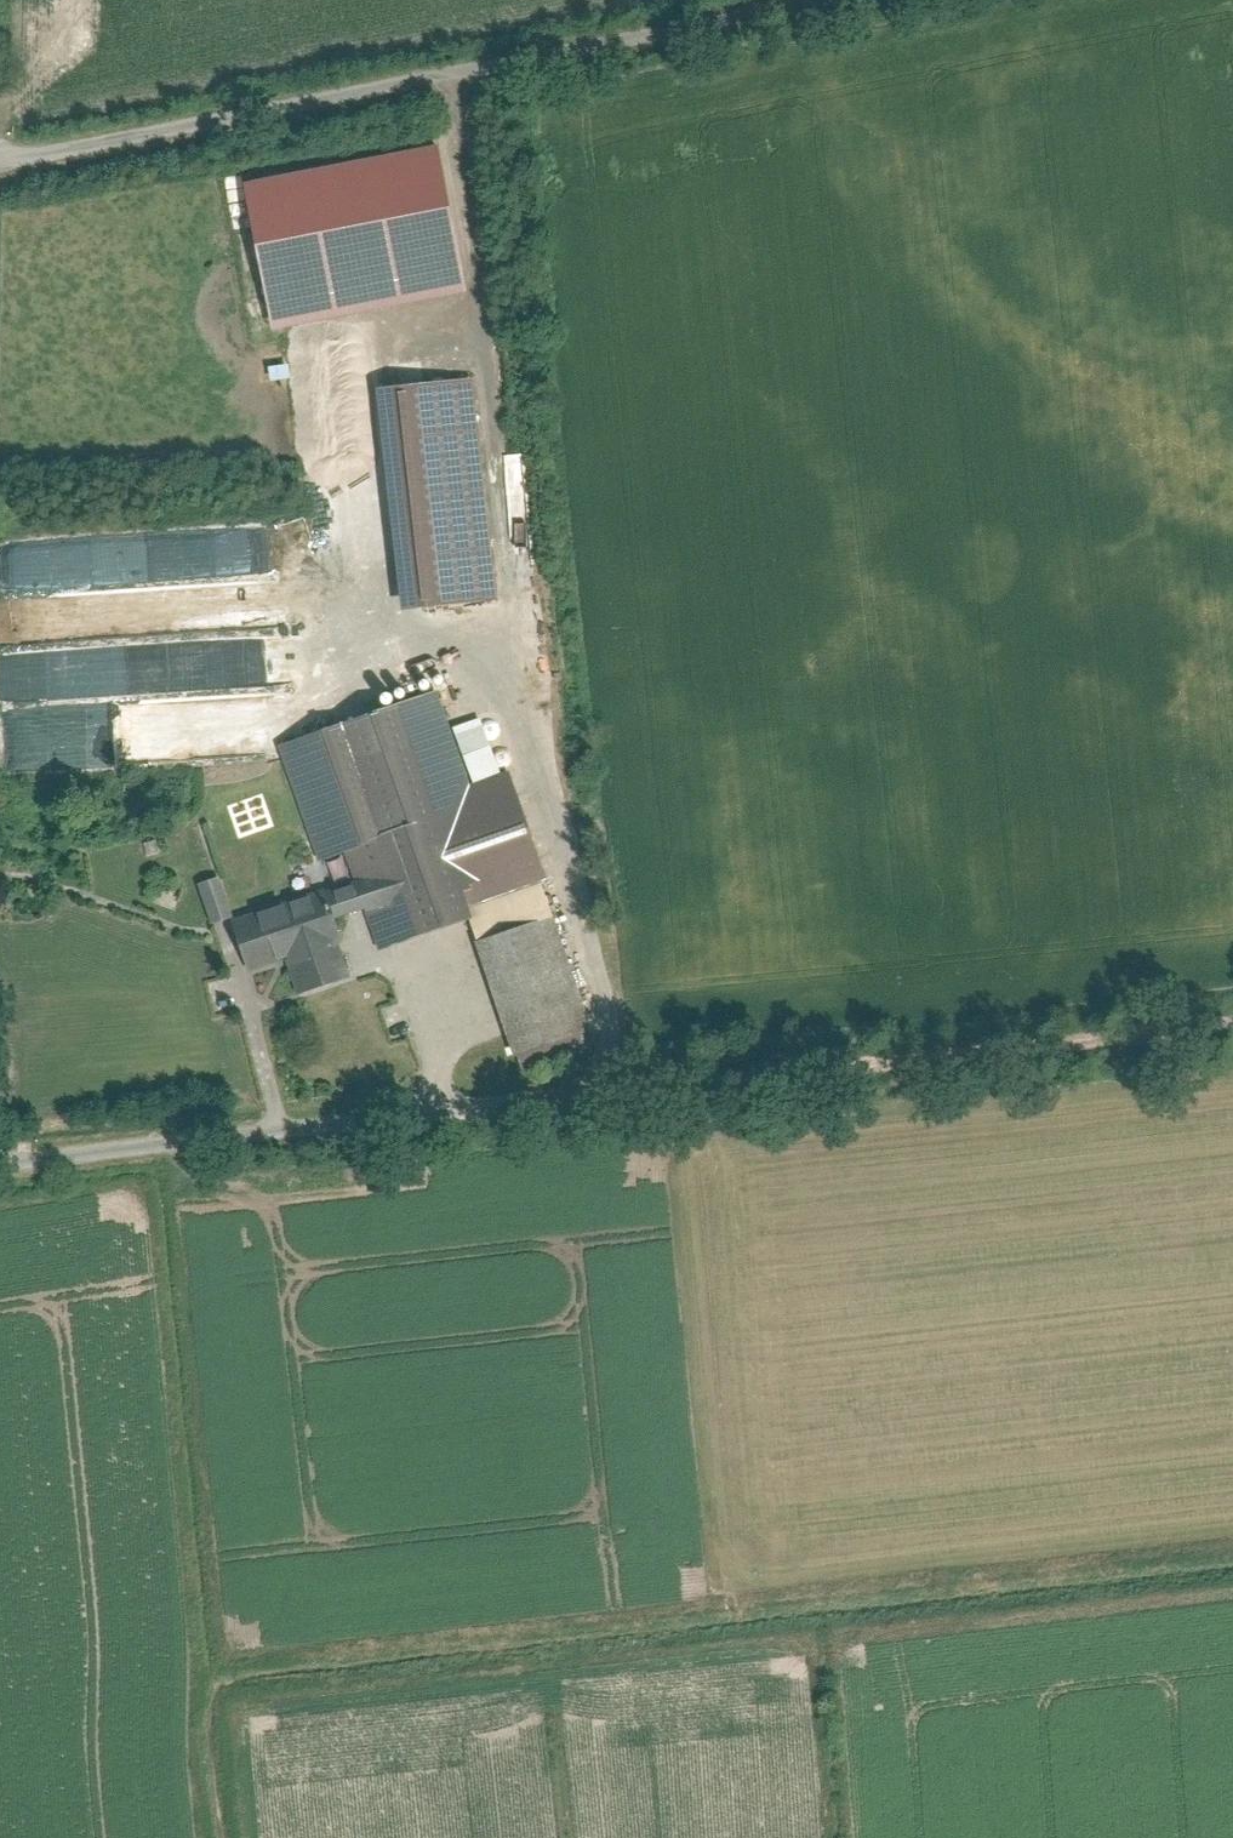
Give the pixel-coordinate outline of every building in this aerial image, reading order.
[(372,337),(304,343),(317,488),(325,487),(327,506),(351,504),(356,557),(392,554),(372,337)] [(484,376),(382,384),(401,596),(502,587),(484,376)] [(439,682),(275,739),(315,856),(346,845),(357,875),(234,918),(252,969),(289,956),(300,987),(354,969),(335,914),(367,903),(381,943),(470,912),(518,1048),(594,1022),(505,768),(500,769),(473,779),(454,724),(439,682)] [(500,769),(481,714),(454,724),(473,779),(500,769)] [(222,872),(202,880),(215,917),(235,910),(222,872)]
